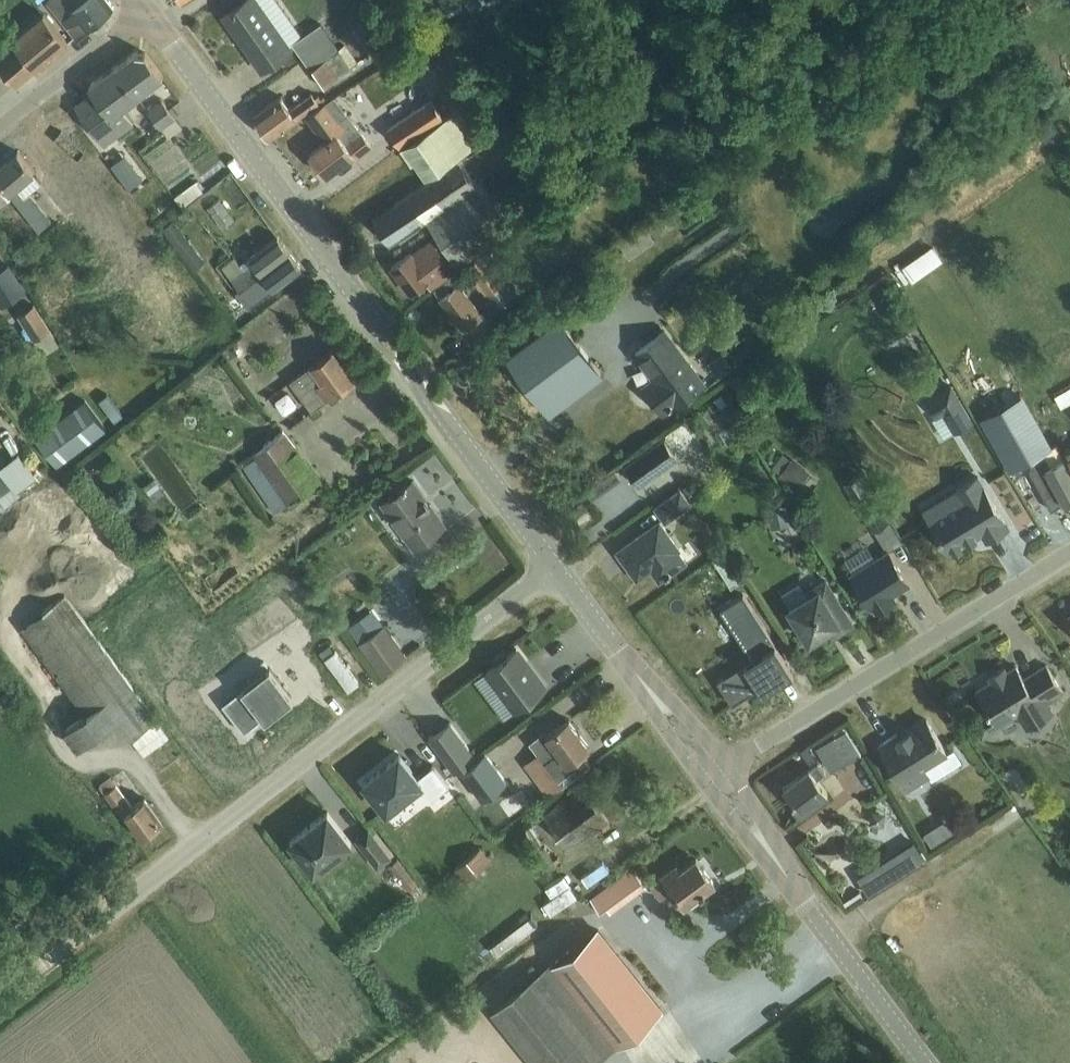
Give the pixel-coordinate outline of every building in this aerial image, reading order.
[(48,1),(68,26),(76,36),(114,6),(110,0),(49,0),(48,1)] [(220,1),(227,11),(244,0),(222,0),(220,1)] [(224,14),(262,69),(291,48),(296,45),(294,42),(303,36),(277,0),(244,0),(227,11),(224,14)] [(369,29),(349,0),(337,0),(324,9),(348,43),(369,29)] [(449,15),(463,7),(459,0),(441,0),(449,15)] [(70,39),(45,11),(7,44),(10,48),(0,57),(0,64),(17,84),(70,39)] [(306,60),(335,40),(322,22),(303,36),(294,42),(296,45),(306,60)] [(493,24),(482,32),(489,42),(500,34),(493,24)] [(335,40),(306,60),(324,86),(357,62),(345,44),(340,48),(335,40)] [(138,49),(118,64),(140,94),(165,76),(147,51),(138,49)] [(97,89),(78,103),(107,143),(135,122),(124,106),(140,94),(118,64),(92,83),(97,89)] [(272,137),(322,101),(318,95),(315,97),(312,93),(290,109),(280,96),(255,114),(272,137)] [(436,94),(392,126),(406,144),(449,112),(436,94)] [(165,99),(151,109),(164,127),(167,130),(171,136),(183,126),(177,117),(178,116),(165,99)] [(324,102),(307,115),(327,140),(310,153),(325,172),(352,152),(356,157),(372,145),(349,115),(340,122),(333,114),(328,108),(324,102)] [(427,177),(488,136),(466,104),(402,147),(413,163),(416,160),(427,177)] [(151,109),(137,120),(150,137),(164,127),(151,109)] [(69,116),(62,121),(71,134),(79,128),(69,116)] [(135,187),(151,175),(131,150),(115,162),(135,187)] [(0,167),(0,177),(14,195),(22,205),(42,229),(54,219),(31,191),(40,184),(44,181),(21,151),(0,167)] [(102,154),(96,159),(103,168),(109,163),(102,154)] [(376,217),(374,218),(391,242),(428,217),(449,250),(458,263),(513,227),(483,180),(477,184),(460,159),(376,217)] [(0,177),(0,206),(14,195),(0,177)] [(197,181),(177,197),(185,208),(206,191),(197,181)] [(207,262),(174,220),(161,230),(193,272),(207,262)] [(160,230),(152,236),(160,246),(167,240),(160,230)] [(239,289),(289,250),(278,236),(240,266),(235,259),(223,268),(239,289)] [(411,252),(393,266),(412,291),(429,278),(433,284),(450,271),(449,269),(454,266),(444,253),(433,238),(412,254),(411,252)] [(917,278),(948,255),(936,240),(905,263),(917,278)] [(29,244),(15,252),(21,261),(35,253),(29,244)] [(248,300),(252,305),(261,298),(302,267),(289,250),(239,289),(248,300)] [(499,306),(514,294),(483,252),(467,263),(499,306)] [(0,271),(0,296),(5,304),(28,290),(11,264),(0,271)] [(465,328),(483,314),(452,274),(434,288),(465,328)] [(62,343),(57,335),(37,303),(20,314),(40,345),(46,354),(62,343)] [(550,414),(603,374),(561,318),(508,357),(550,414)] [(158,330),(146,330),(147,347),(159,347),(158,330)] [(674,406),(704,383),(666,331),(635,354),(654,380),(644,388),(662,413),(673,405),(674,406)] [(313,409),(357,377),(335,347),(291,379),(313,409)] [(727,348),(713,360),(726,374),(740,362),(727,348)] [(952,384),(927,398),(937,416),(944,412),(955,431),(974,420),(952,384)] [(107,393),(99,399),(116,420),(124,414),(107,393)] [(982,417),(1011,469),(1030,458),(1036,467),(1030,470),(1046,497),(1052,508),(1063,501),(1069,498),(1069,473),(1062,459),(1051,465),(1043,451),(1050,447),(1021,395),(982,417)] [(108,427),(85,398),(37,436),(60,465),(108,427)] [(258,454),(244,465),(277,512),(290,503),(322,478),(285,429),(256,451),(258,454)] [(683,456),(695,452),(689,432),(677,436),(683,456)] [(676,459),(663,439),(624,466),(638,487),(676,459)] [(781,476),(797,485),(807,468),(791,459),(781,476)] [(14,487),(0,470),(0,498),(14,487)] [(845,483),(855,499),(870,490),(860,474),(845,483)] [(939,532),(951,552),(984,532),(988,539),(1009,527),(979,476),(925,508),(932,522),(931,523),(930,526),(934,533),(937,534),(939,532)] [(415,546),(445,524),(413,480),(407,484),(406,482),(403,485),(404,486),(383,501),(415,546)] [(667,522),(691,504),(680,490),(656,507),(667,522)] [(889,520),(870,490),(855,499),(874,529),(889,520)] [(569,512),(579,525),(592,515),(583,502),(569,512)] [(786,505),(767,510),(770,527),(789,523),(786,505)] [(893,519),(880,527),(893,547),(906,539),(893,519)] [(661,581),(687,562),(679,551),(682,549),(661,520),(617,551),(638,580),(653,570),(661,581)] [(732,549),(712,556),(724,588),(744,580),(732,549)] [(851,575),(871,608),(873,607),(875,611),(896,598),(893,594),(910,584),(889,551),(851,575)] [(811,595),(789,608),(809,641),(834,625),(839,633),(853,625),(826,581),(809,591),(811,595)] [(57,628),(34,644),(86,714),(65,729),(79,747),(118,718),(145,754),(170,736),(65,594),(43,610),(57,628)] [(740,666),(718,680),(733,704),(734,703),(759,687),(761,691),(763,693),(774,686),(794,673),(791,668),(791,667),(775,643),(771,637),(744,594),(730,602),(721,609),(720,609),(722,611),(725,609),(726,611),(755,656),(752,658),(744,663),(740,666)] [(369,635),(360,642),(383,673),(407,655),(407,654),(392,634),(384,624),(369,635)] [(325,658),(335,651),(330,644),(319,651),(324,658),(325,658)] [(494,661),(496,664),(487,671),(517,711),(546,688),(516,649),(507,655),(505,652),(494,661)] [(987,711),(972,721),(978,732),(982,737),(995,729),(1001,726),(1001,725),(1018,713),(1027,727),(1054,711),(1049,703),(1063,694),(1046,666),(1024,680),(1016,667),(1006,673),(1004,669),(988,679),(991,683),(976,692),(987,711)] [(242,689),(222,704),(234,719),(245,732),(262,719),(264,718),(265,720),(294,698),(292,696),(280,680),(270,667),(249,683),(242,689)] [(545,732),(529,743),(537,754),(561,788),(591,766),(582,753),(589,748),(569,721),(548,736),(545,732)] [(466,743),(450,722),(438,731),(429,737),(444,757),(455,772),(463,767),(476,757),(466,743)] [(879,747),(907,792),(930,778),(924,769),(947,755),(927,722),(898,740),(896,736),(879,747)] [(847,729),(818,747),(832,770),(861,753),(847,729)] [(494,765),(486,753),(482,755),(477,759),(470,764),(461,771),(470,783),(478,794),(482,800),(507,782),(494,765)] [(379,771),(364,782),(374,795),(387,811),(401,800),(419,786),(424,792),(431,800),(439,794),(449,785),(450,785),(440,773),(434,765),(433,766),(425,772),(418,777),(408,764),(400,754),(399,754),(379,771)] [(802,812),(828,793),(817,779),(827,772),(820,762),(784,788),(802,812)] [(531,772),(520,780),(536,801),(547,793),(537,780),(531,772)] [(144,835),(163,822),(145,798),(134,806),(113,776),(101,784),(123,815),(127,812),(144,835)] [(571,850),(609,822),(583,786),(545,814),(571,850)] [(532,803),(522,789),(500,805),(511,819),(532,803)] [(328,811),(290,841),(314,872),(352,842),(328,811)] [(937,826),(925,833),(933,846),(945,838),(937,826)] [(369,829),(357,839),(378,866),(390,857),(369,829)] [(914,842),(859,876),(871,895),(926,861),(914,842)] [(480,847),(455,868),(465,880),(490,860),(480,847)] [(418,883),(399,858),(390,865),(410,889),(418,883)] [(658,880),(652,884),(662,898),(673,890),(685,906),(715,883),(697,859),(682,870),(677,865),(658,880)] [(609,912),(646,886),(634,870),(592,902),(600,913),(607,909),(609,912)] [(573,884),(545,904),(553,915),(580,895),(573,884)] [(524,936),(541,923),(534,915),(517,927),(524,936)] [(495,1012),(535,1062),(598,1062),(663,1011),(598,931),(554,966),(554,965),(542,975),(522,991),(495,1012)] [(534,965),(514,981),(522,991),(542,975),(534,965)]
